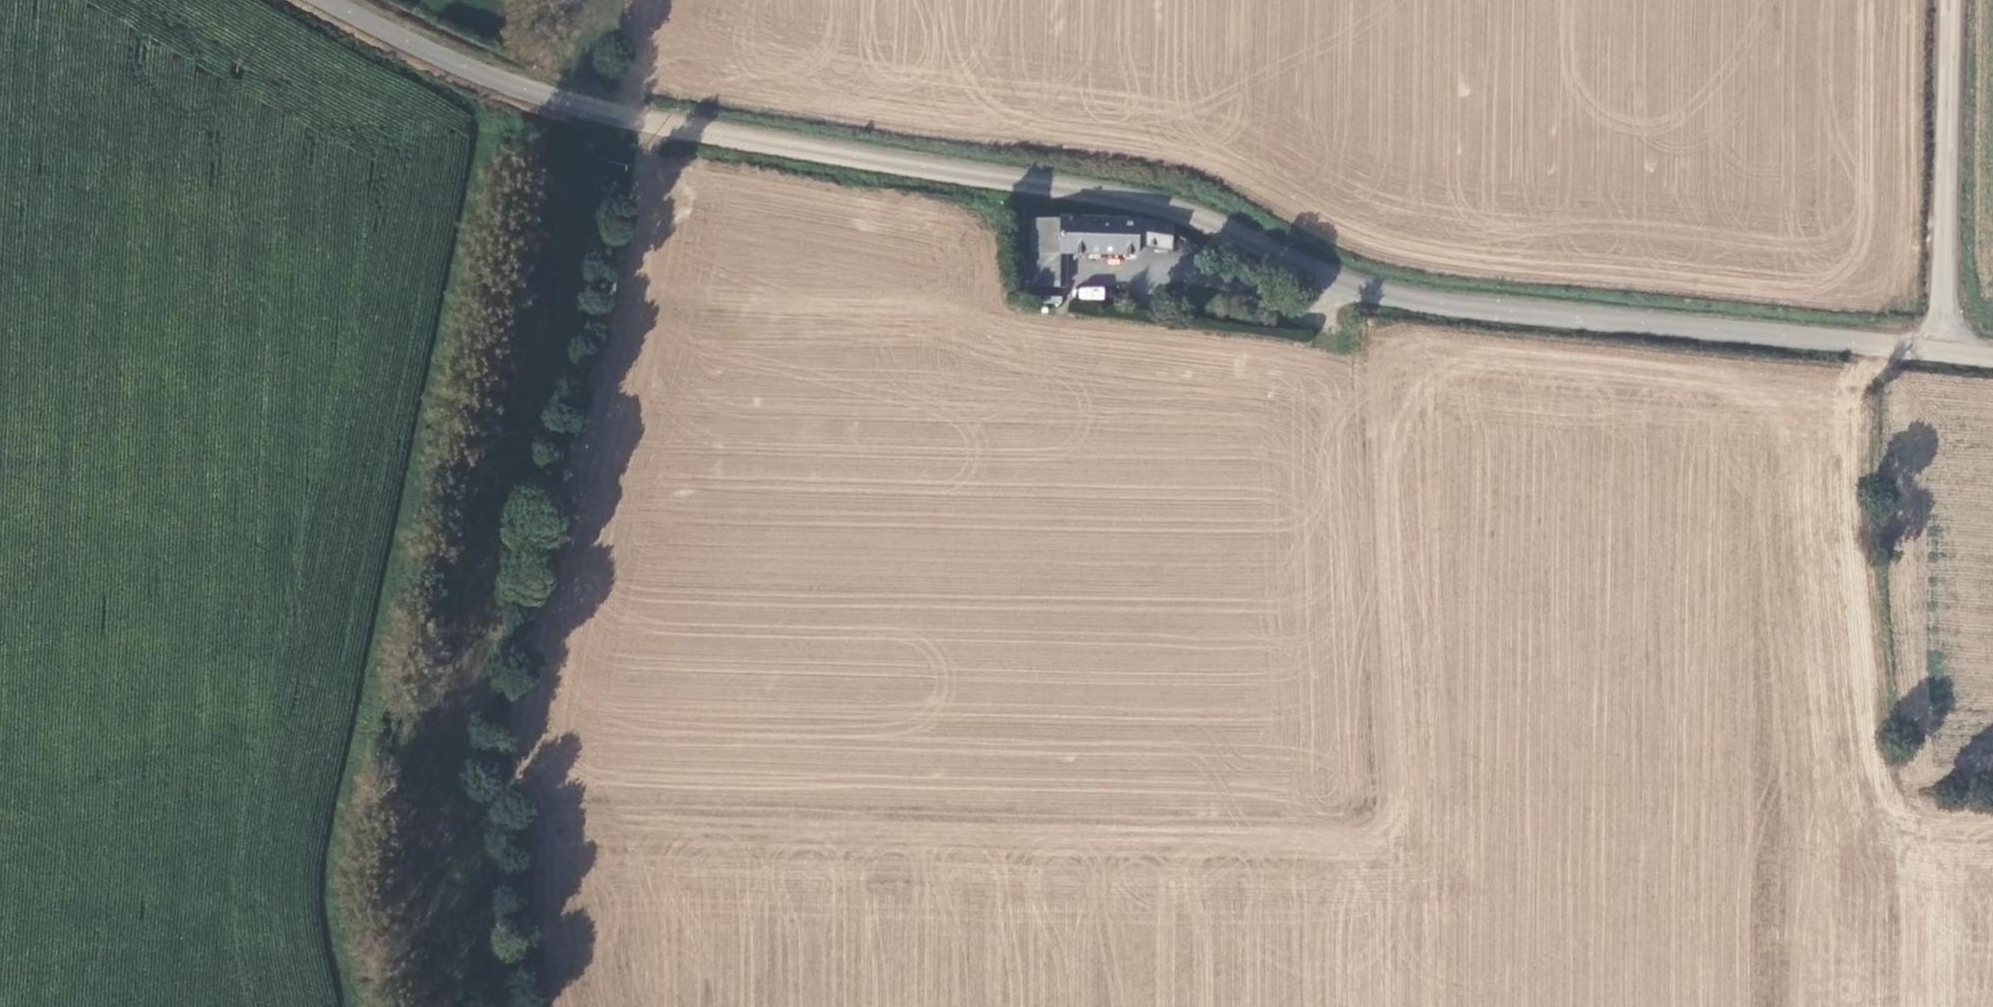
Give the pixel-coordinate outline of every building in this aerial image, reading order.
[(1132,244),(1166,245),(1165,232),(1165,224),(1057,216),(1055,256),(1131,260),(1132,244)] [(1103,299),(1104,287),(1079,286),(1079,297),(1103,299)]
